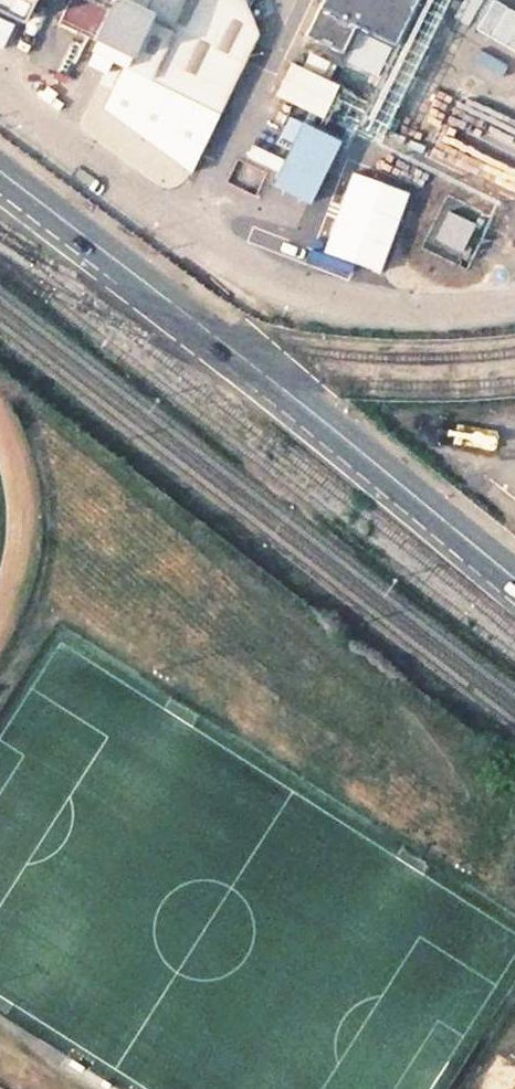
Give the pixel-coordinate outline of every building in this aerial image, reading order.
[(12,24),(25,0),(0,0),(0,18),(12,24)] [(52,28),(146,77),(141,87),(236,135),(274,60),(257,9),(261,0),(67,0),(52,28)] [(300,45),(335,63),(349,36),(389,56),(418,0),(323,0),(300,45)] [(448,7),(477,22),(463,50),(514,76),(514,0),(452,0),(448,7)] [(332,95),(286,73),(270,104),(316,127),(332,95)] [(261,185),(305,204),(334,138),(290,119),(261,185)] [(466,238),(421,217),(407,247),(451,269),(466,238)]
